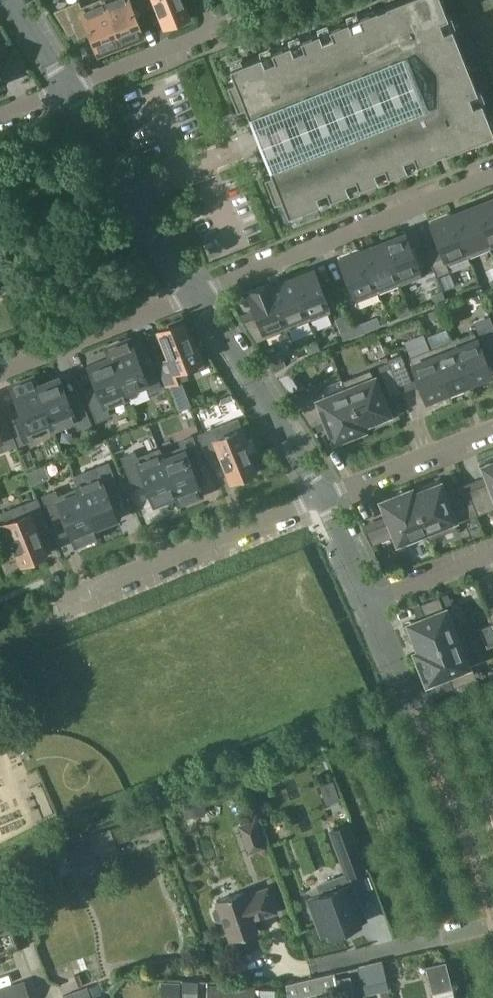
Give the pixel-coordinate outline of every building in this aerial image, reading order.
[(78,2),(66,7),(55,11),(65,28),(73,24),(76,30),(87,25),(98,52),(101,51),(102,53),(118,47),(117,44),(120,43),(103,0),(99,0),(81,7),(78,2)] [(120,43),(123,42),(123,45),(140,38),(139,36),(142,35),(131,8),(143,3),(141,0),(103,0),(120,43)] [(165,25),(173,21),(174,24),(191,17),(184,0),(182,1),(181,0),(155,0),(165,25)] [(431,2),(430,0),(398,0),(385,5),(386,6),(377,10),(376,9),(357,16),(361,25),(351,29),(347,20),(328,28),(332,36),(322,41),(318,32),(299,39),(303,48),(293,52),(289,43),(270,51),(274,59),(264,64),(260,55),(241,62),(245,71),(241,72),(235,75),(234,73),(232,74),(231,74),(234,82),(227,85),(237,110),(245,107),(248,117),(249,116),(252,124),(251,124),(256,135),(258,134),(263,132),(267,142),(260,145),(269,165),(268,166),(271,175),(264,178),(274,203),(281,200),(285,208),(287,207),(286,205),(296,201),(300,210),(319,202),(315,194),(326,190),(329,198),(348,191),(344,182),(355,178),(358,187),(377,179),(373,171),(384,167),(387,175),(406,168),(402,159),(413,155),(416,164),(435,156),(434,155),(443,151),(444,152),(486,136),(485,133),(484,134),(479,124),(488,120),(481,101),(472,105),(468,95),(477,91),(469,73),(461,76),(456,66),(465,62),(451,27),(442,31),(438,20),(447,17),(440,0),(436,0),(431,2)] [(473,206),(490,248),(492,247),(492,198),(473,206)] [(490,248),(473,206),(452,214),(469,257),(490,248)] [(439,244),(426,250),(430,260),(436,276),(449,271),(447,266),(469,257),(452,214),(430,223),(432,228),(439,244)] [(405,233),(383,242),(399,284),(422,275),(418,268),(424,266),(419,255),(414,257),(407,238),(405,233)] [(363,250),(361,250),(378,293),(397,285),(399,284),(383,242),(380,243),(371,247),(363,250)] [(361,250),(360,251),(339,259),(343,268),(348,282),(356,302),(377,293),(378,293),(361,250)] [(314,269),(293,278),(292,278),(308,320),(331,312),(316,275),(314,269)] [(292,278),(280,283),(271,286),(270,283),(269,283),(287,329),(288,328),(308,320),(292,278)] [(256,341),(287,329),(269,283),(247,292),(256,316),(243,321),(255,341),(256,341)] [(434,303),(445,299),(442,291),(431,296),(434,303)] [(399,317),(410,312),(407,305),(396,309),(399,317)] [(439,307),(428,312),(431,320),(442,315),(439,307)] [(157,361),(167,384),(189,375),(187,372),(203,365),(196,347),(192,348),(187,335),(190,334),(183,317),(166,324),(167,327),(166,327),(159,330),(169,356),(157,361)] [(355,335),(366,330),(363,323),(351,327),(355,335)] [(355,335),(351,327),(340,332),(343,339),(355,335)] [(485,348),(492,344),(492,328),(479,334),(485,348)] [(491,373),(489,368),(474,331),(452,340),(469,382),(489,374),(491,373)] [(111,349),(107,350),(127,397),(128,397),(127,394),(147,386),(150,392),(162,387),(152,363),(141,368),(130,341),(127,343),(126,340),(110,347),(111,349)] [(467,383),(469,382),(452,340),(431,348),(447,391),(467,383)] [(317,341),(305,345),(308,353),(320,349),(317,341)] [(431,348),(430,348),(409,357),(423,394),(425,399),(447,391),(431,348)] [(105,406),(127,397),(107,350),(110,356),(89,365),(99,392),(88,396),(97,420),(109,415),(105,406)] [(264,357),(274,373),(284,366),(278,352),(264,357)] [(398,386),(412,380),(401,353),(387,359),(390,366),(398,386)] [(400,390),(398,386),(390,366),(379,371),(389,395),(400,390)] [(342,380),(362,429),(363,428),(361,424),(369,421),(372,427),(394,418),(391,411),(387,413),(371,371),(370,369),(342,380)] [(34,380),(54,430),(76,422),(78,427),(90,422),(81,399),(69,404),(58,377),(37,385),(35,379),(34,380)] [(53,431),(54,430),(34,380),(31,381),(30,378),(14,385),(15,387),(12,388),(22,415),(11,420),(20,443),(32,438),(30,433),(51,425),(53,431)] [(334,440),(362,429),(342,380),(342,381),(345,390),(326,397),(322,387),(293,398),(314,432),(315,431),(311,426),(317,424),(326,420),(334,440)] [(200,400),(206,397),(204,392),(198,395),(200,400)] [(221,453),(231,479),(236,477),(239,476),(240,478),(257,471),(250,455),(248,456),(243,442),(246,441),(237,419),(200,434),(209,458),(221,453)] [(15,444),(6,421),(0,423),(0,450),(15,444)] [(159,449),(158,449),(178,500),(181,499),(182,501),(198,495),(197,492),(200,491),(190,464),(201,460),(192,436),(180,441),(182,447),(161,455),(159,449)] [(178,500),(158,449),(136,458),(134,452),(122,457),(132,481),(143,476),(154,503),(175,494),(178,500)] [(477,514),(492,508),(492,454),(478,460),(481,467),(484,466),(490,481),(468,490),(477,514)] [(78,488),(79,488),(94,526),(95,526),(116,518),(105,491),(117,486),(108,463),(72,477),(77,489),(78,488)] [(28,471),(33,484),(43,480),(37,467),(28,471)] [(411,490),(410,490),(429,539),(457,528),(455,523),(477,514),(468,490),(467,490),(471,501),(450,510),(439,485),(443,483),(440,476),(418,485),(421,491),(412,494),(411,490)] [(78,488),(77,489),(57,496),(55,491),(43,496),(52,519),(64,514),(75,541),(78,540),(79,542),(95,536),(94,533),(97,532),(95,526),(94,526),(79,488),(78,488)] [(429,539),(410,490),(382,501),(390,521),(365,531),(371,545),(372,544),(395,535),(400,546),(427,535),(428,539),(429,539)] [(46,522),(37,499),(0,514),(0,516),(8,536),(11,535),(16,548),(14,549),(21,566),(37,559),(36,557),(36,556),(37,556),(45,553),(35,527),(34,527),(35,527),(46,522)] [(416,653),(416,654),(464,634),(453,607),(444,610),(439,596),(419,604),(424,618),(410,624),(409,621),(402,623),(410,645),(417,643),(420,651),(416,653)] [(464,634),(416,654),(427,681),(457,670),(475,662),(464,634)] [(472,668),(448,677),(452,688),(476,678),(472,668)] [(200,806),(217,800),(212,787),(180,798),(186,816),(202,811),(200,806)] [(264,847),(255,820),(239,826),(248,852),(264,847)] [(331,831),(348,876),(364,870),(348,825),(331,831)] [(91,840),(75,846),(67,848),(77,875),(78,875),(101,867),(91,840)] [(351,883),(350,883),(337,888),(336,884),(321,889),(323,894),(309,899),(322,934),(328,932),(329,934),(359,923),(358,920),(364,918),(351,883)] [(223,919),(231,940),(257,931),(253,918),(258,916),(260,915),(261,917),(276,912),(267,888),(245,896),(243,891),(216,900),(218,906),(215,907),(213,911),(215,918),(219,920),(223,919)] [(15,908),(11,897),(3,900),(7,910),(15,908)] [(10,925),(4,910),(0,912),(0,929),(10,925)] [(381,960),(367,963),(374,993),(388,989),(385,977),(381,960)] [(453,961),(446,962),(450,976),(452,976),(457,974),(453,961)] [(433,993),(452,989),(445,962),(427,966),(433,993)] [(349,976),(335,979),(338,989),(351,986),(349,976)] [(286,983),(288,997),(289,997),(296,997),(318,992),(314,977),(286,983)] [(182,980),(182,992),(197,992),(197,981),(182,980)] [(0,989),(0,997),(30,997),(24,981),(0,989)] [(180,992),(180,982),(161,982),(161,992),(160,997),(179,997),(180,992)] [(231,985),(207,984),(207,993),(207,997),(230,997),(231,985)] [(231,985),(230,997),(255,997),(255,986),(231,985)] [(63,996),(64,997),(92,997),(88,987),(63,996)]
